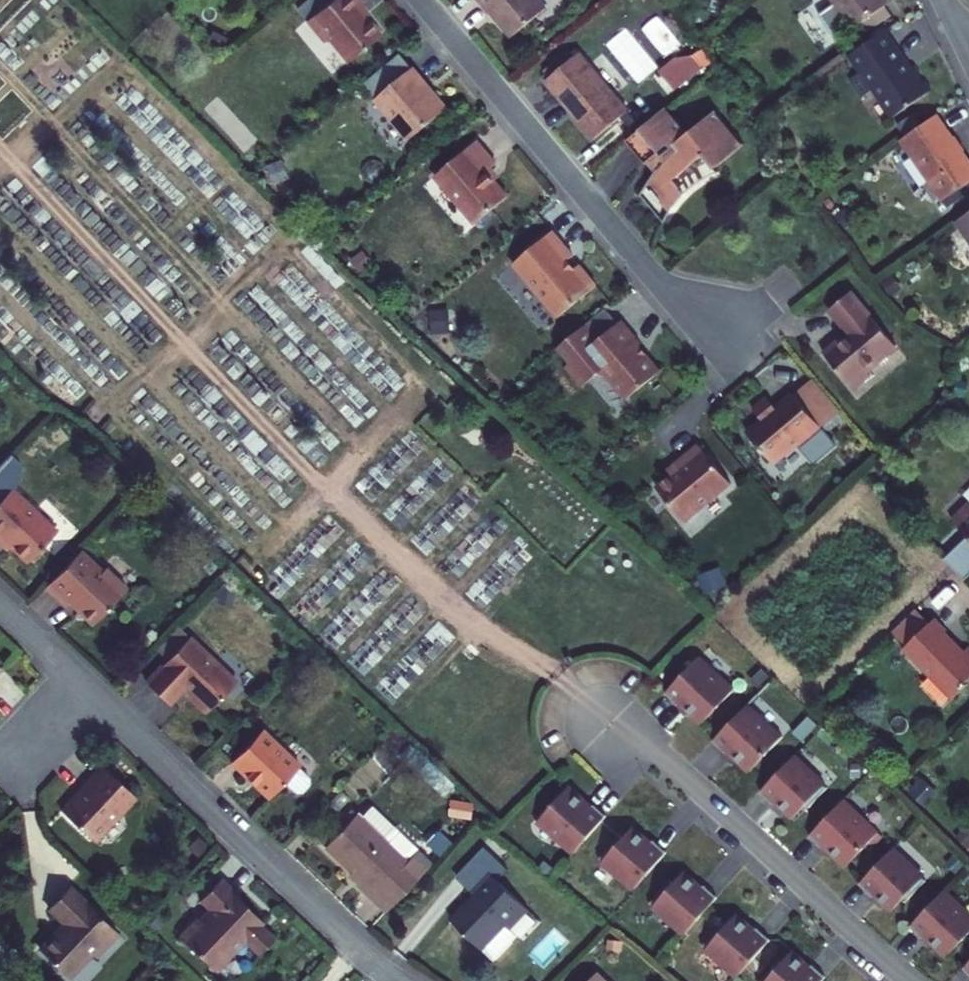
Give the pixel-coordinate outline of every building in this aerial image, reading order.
[(363,0),(329,0),(307,18),(325,39),(329,36),(348,59),(381,32),(366,15),(358,6),(364,1),(363,0)] [(490,12),(492,10),(514,35),(548,6),(543,0),(480,0),(490,12)] [(887,0),(832,0),(851,28),(889,2),(887,0)] [(371,11),(364,1),(358,6),(366,15),(371,11)] [(914,64),(910,66),(883,30),(862,44),(851,52),(864,69),(849,79),(862,97),(873,90),(893,116),(931,89),(914,64)] [(580,51),(546,79),(595,138),(629,110),(580,51)] [(428,82),(414,66),(375,97),(391,117),(394,115),(411,136),(446,108),(426,84),(428,82)] [(717,108),(688,132),(666,106),(626,139),(654,173),(645,186),(664,209),(685,191),(674,178),(703,154),(715,168),(745,143),(717,108)] [(900,139),(942,200),(968,181),(968,158),(937,113),(900,139)] [(497,162),(477,139),(435,174),(475,222),(508,195),(495,180),(487,170),(492,166),(497,162)] [(492,166),(487,170),(495,180),(500,175),(492,166)] [(847,206),(836,213),(845,225),(856,218),(847,206)] [(956,220),(968,240),(968,211),(956,220)] [(513,262),(558,316),(597,283),(579,263),(575,266),(568,258),(573,254),(553,229),(513,262)] [(851,291),(830,309),(849,331),(824,352),(855,389),(871,376),(867,371),(897,346),(851,291)] [(619,321),(607,305),(558,346),(571,361),(568,363),(585,383),(600,371),(606,371),(624,393),(632,394),(659,371),(638,344),(642,341),(623,318),(619,321)] [(776,406),(767,394),(753,406),(763,417),(748,430),(749,432),(773,461),(797,441),(801,446),(823,427),(793,392),(776,406)] [(749,432),(730,449),(753,477),(773,461),(749,432)] [(660,487),(687,522),(734,485),(703,446),(681,463),(685,468),(675,475),(660,487)] [(685,468),(681,463),(672,471),(675,475),(685,468)] [(2,499),(0,501),(0,538),(1,539),(5,536),(13,543),(30,560),(59,529),(15,486),(2,499)] [(951,518),(968,536),(968,500),(951,518)] [(5,536),(3,539),(11,547),(13,543),(5,536)] [(83,549),(48,584),(69,604),(71,601),(94,624),(129,587),(108,566),(105,570),(83,549)] [(919,604),(896,627),(911,642),(934,619),(919,604)] [(939,614),(934,619),(911,642),(907,645),(934,672),(935,671),(958,694),(968,682),(968,645),(967,647),(948,629),(951,625),(939,614)] [(192,635),(177,621),(160,638),(176,652),(192,635)] [(193,696),(209,711),(239,680),(192,635),(176,652),(148,681),(172,703),(187,687),(194,694),(193,696)] [(700,657),(667,691),(679,703),(681,702),(703,723),(734,691),(700,657)] [(746,707),(713,741),(725,753),(727,752),(749,773),(780,740),(746,707)] [(265,735),(236,769),(275,804),(290,786),(304,771),(305,770),(265,735)] [(793,758),(760,792),(773,805),(775,803),(792,820),(802,810),(804,812),(826,790),(793,758)] [(78,792),(63,808),(94,838),(117,814),(122,814),(139,797),(105,764),(86,784),(88,786),(80,794),(78,792)] [(315,781),(304,771),(290,786),(302,796),(309,796),(315,788),(315,781)] [(573,853),(604,818),(591,806),(589,808),(567,788),(537,821),(573,853)] [(842,802),(809,836),(822,849),(823,847),(845,868),(876,835),(842,802)] [(358,883),(387,911),(425,872),(409,857),(407,860),(385,839),(359,813),(327,845),(362,878),(358,883)] [(396,827),(385,839),(407,860),(409,857),(418,848),(396,827)] [(623,837),(620,834),(599,858),(634,888),(666,853),(652,841),(650,842),(632,827),(623,837)] [(892,850),(859,884),(872,897),(874,895),(891,912),(901,901),(903,904),(925,882),(892,850)] [(674,882),(671,879),(651,902),(685,933),(717,897),(703,885),(701,886),(684,871),(674,882)] [(242,895),(223,878),(202,900),(213,910),(203,921),(200,919),(183,937),(217,969),(235,951),(237,953),(248,941),(261,953),(277,937),(264,924),(266,922),(240,897),(242,895)] [(490,906),(466,931),(499,962),(523,938),(527,942),(546,922),(506,884),(488,904),(490,906)] [(121,933),(71,885),(51,907),(67,922),(42,949),(71,977),(94,953),(98,956),(121,933)] [(910,926),(923,939),(925,937),(946,958),(968,934),(968,917),(943,892),(910,926)] [(724,921),(704,945),(738,975),(770,939),(756,927),(754,929),(736,914),(727,924),(724,921)] [(825,976),(811,965),(809,966),(792,951),(783,961),(779,958),(759,980),(821,980),(825,976)] [(592,980),(609,980),(600,972),(592,980)]
